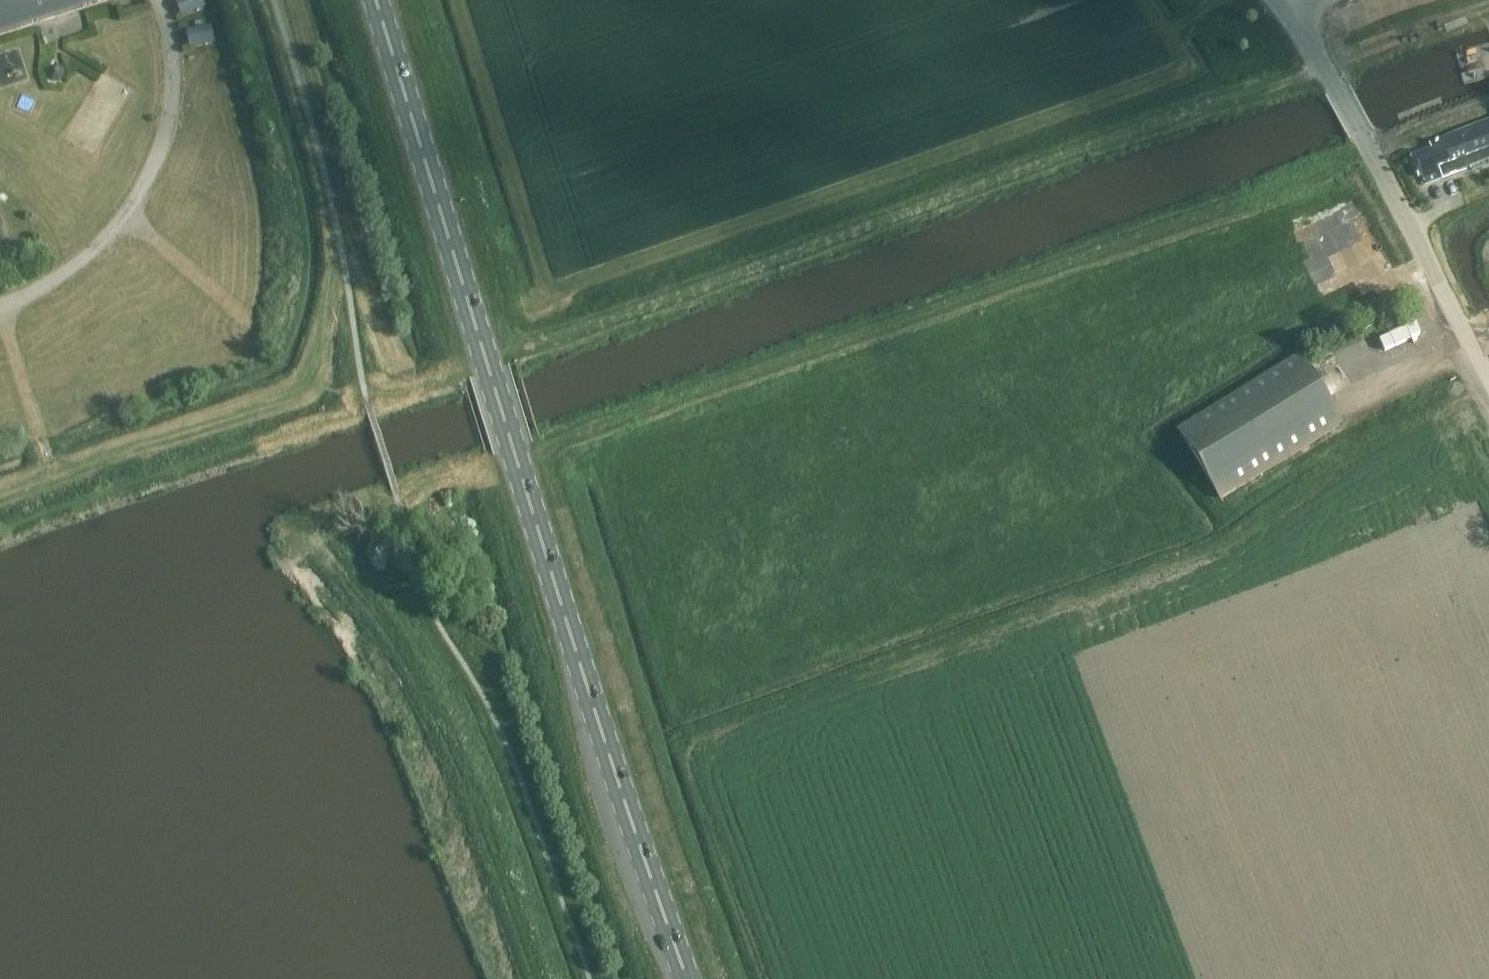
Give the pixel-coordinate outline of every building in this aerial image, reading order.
[(103,0),(0,0),(0,33),(103,0)] [(182,17),(206,7),(203,0),(176,0),(182,17)] [(211,26),(187,31),(190,48),(215,42),(211,26)] [(52,65),(47,72),(51,80),(60,81),(65,74),(62,65),(52,65)] [(1488,159),(1488,120),(1466,129),(1430,144),(1431,149),(1411,156),(1419,177),(1422,175),(1425,183),(1488,159)] [(1365,331),(1376,325),(1371,317),(1361,324),(1365,331)] [(1222,498),(1342,425),(1299,356),(1180,430),(1222,498)]
